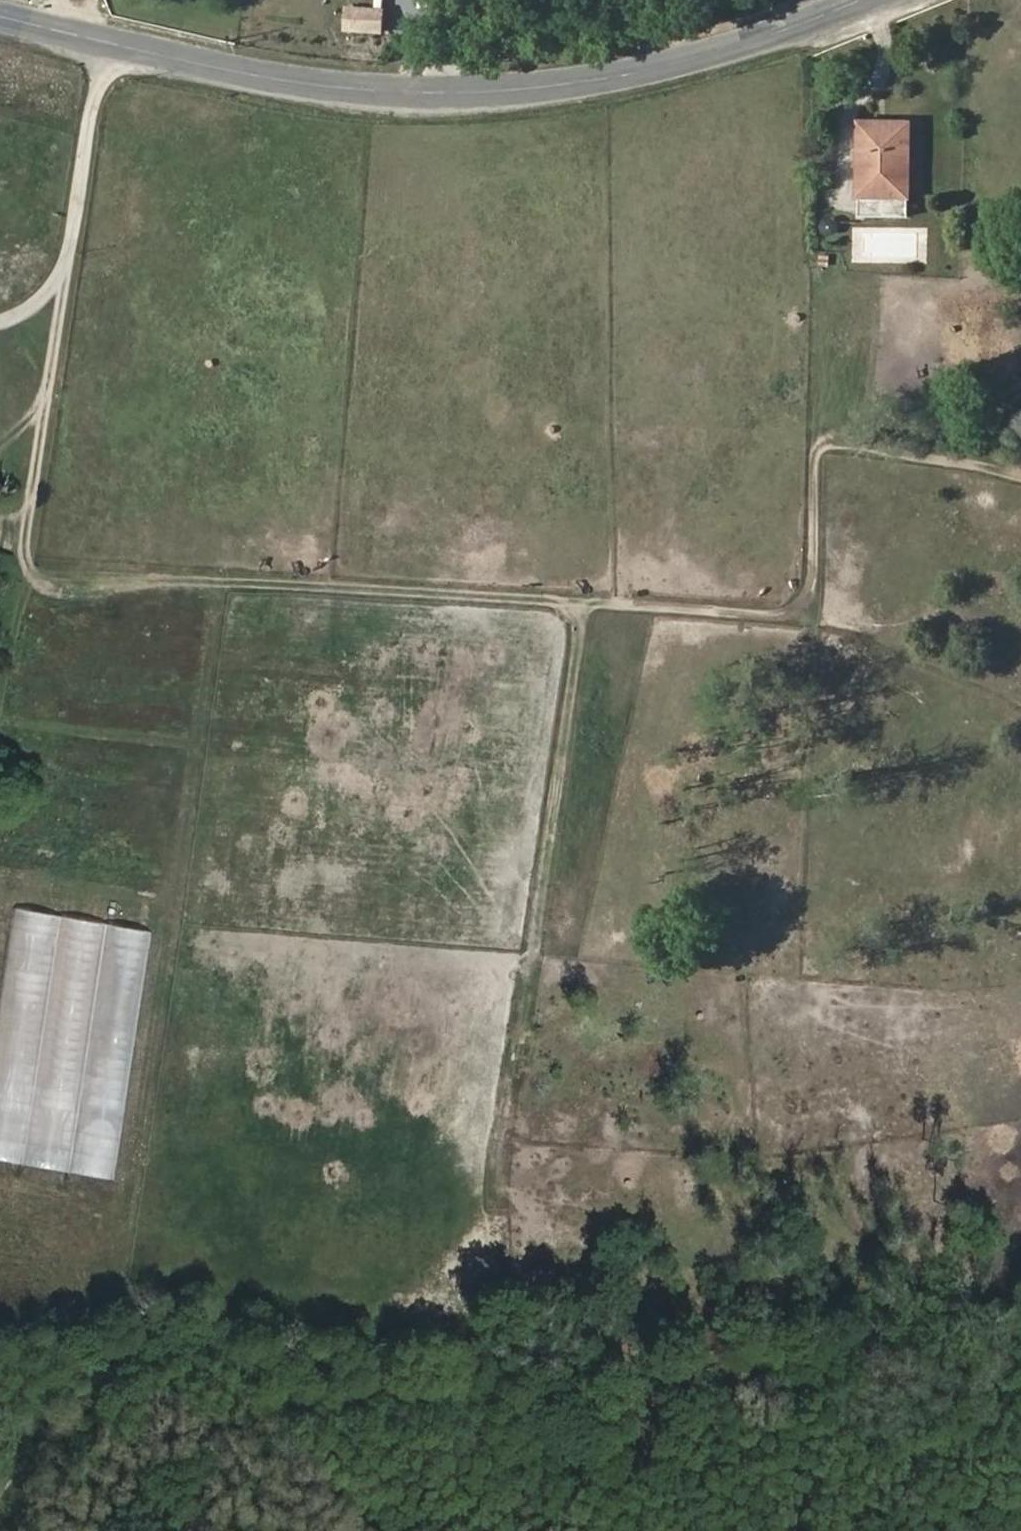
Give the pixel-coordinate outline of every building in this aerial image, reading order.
[(384,29),(384,3),(346,2),(346,28),(384,29)] [(859,216),(906,216),(906,124),(859,123),(859,216)] [(14,910),(0,998),(0,1159),(108,1176),(151,929),(14,910)]
